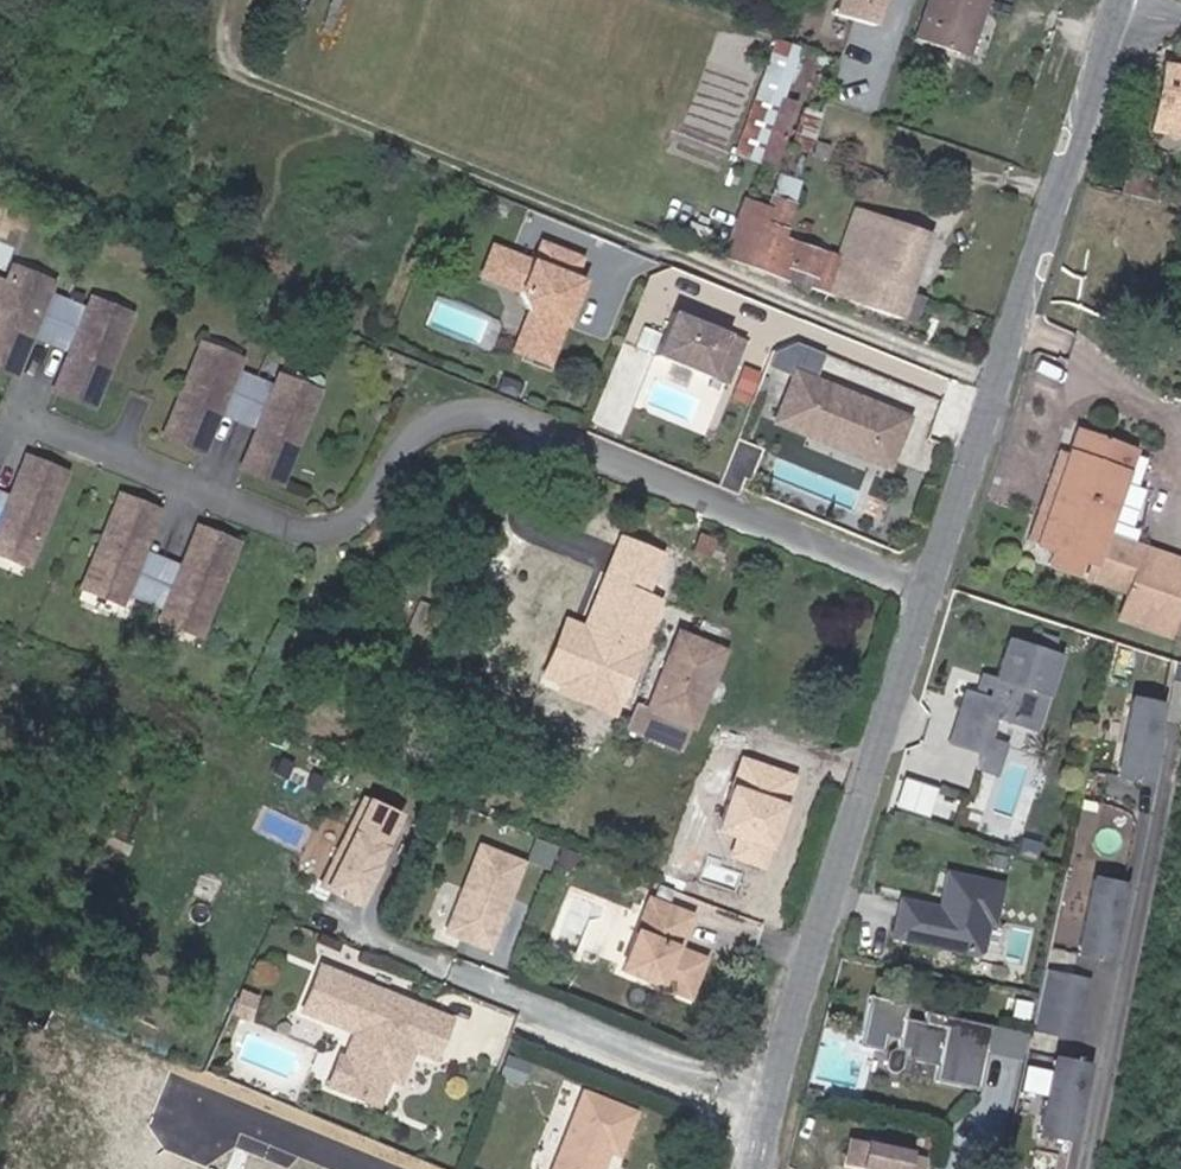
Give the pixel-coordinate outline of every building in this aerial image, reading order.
[(824,16),(872,28),(879,0),(828,0),(824,16)] [(982,15),(987,0),(927,0),(914,39),(959,53),(973,12),(982,15)] [(968,57),(982,15),(973,12),(959,53),(968,57)] [(795,48),(778,42),(742,155),(775,168),(795,105),(778,99),(795,48)] [(1165,65),(1151,129),(1180,135),(1180,132),(1180,68),(1165,65)] [(791,146),(808,153),(819,113),(802,108),(791,146)] [(1120,194),(1154,202),(1157,190),(1159,180),(1125,172),(1120,194)] [(769,195),(792,203),(796,191),(799,181),(777,173),(769,195)] [(1180,207),(1180,195),(1157,190),(1154,202),(1180,207)] [(900,317),(910,291),(927,241),(851,215),(837,256),(782,237),(792,203),(769,195),(766,205),(743,197),(723,258),(900,317)] [(533,251),(512,243),(502,267),(523,276),(521,281),(529,300),(522,319),(533,324),(525,343),(549,353),(565,314),(560,311),(565,301),(570,303),(583,271),(574,268),(582,248),(541,232),(533,251)] [(502,267),(512,243),(493,235),(481,264),(521,281),(523,276),(502,267)] [(18,380),(32,345),(49,353),(69,308),(51,301),(54,294),(16,279),(10,293),(0,289),(0,373),(18,380)] [(923,295),(910,291),(900,317),(913,322),(923,295)] [(565,314),(570,303),(565,301),(560,311),(565,314)] [(695,312),(673,304),(656,347),(728,376),(745,332),(705,316),(703,321),(693,317),(695,312)] [(87,316),(69,308),(49,353),(67,360),(54,395),(92,411),(127,325),(89,309),(87,316)] [(693,317),(703,321),(705,316),(695,312),(693,317)] [(533,324),(522,319),(514,339),(525,343),(533,324)] [(233,430),(251,386),(233,378),(236,372),(198,356),(162,440),(200,457),(215,423),(233,430)] [(761,365),(745,358),(736,381),(752,387),(761,365)] [(889,457),(908,410),(796,366),(782,402),(871,438),(867,448),(889,457)] [(511,394),(516,382),(500,375),(495,387),(511,394)] [(251,386),(233,430),(250,437),(236,473),(272,488),(308,402),(271,387),(268,393),(251,386)] [(778,413),(867,448),(871,438),(782,402),(778,413)] [(1030,556),(1090,578),(1129,592),(1120,618),(1168,635),(1180,598),(1180,563),(1105,536),(1135,451),(1076,430),(1067,456),(1030,556)] [(1030,556),(1067,456),(1058,452),(1021,553),(1030,556)] [(0,499),(0,558),(25,569),(61,485),(22,468),(8,502),(0,499)] [(138,609),(157,565),(139,557),(153,522),(116,506),(79,593),(117,608),(120,602),(138,609)] [(700,531),(689,554),(713,564),(723,541),(700,531)] [(173,572),(157,565),(138,609),(155,617),(152,624),(190,640),(227,554),(189,538),(173,572)] [(420,602),(388,672),(410,681),(442,612),(420,602)] [(645,710),(634,707),(625,727),(675,748),(684,725),(692,728),(722,653),(677,633),(669,651),(645,710)] [(1061,656),(1010,640),(998,679),(991,699),(977,695),(969,692),(953,744),(985,754),(989,742),(997,717),(1037,730),(1061,656)] [(998,679),(984,674),(977,695),(991,699),(998,679)] [(1174,680),(1166,719),(1180,722),(1180,681),(1174,680)] [(1117,774),(1144,780),(1161,705),(1133,699),(1117,774)] [(1006,747),(989,742),(985,754),(980,770),(997,775),(1006,747)] [(368,803),(327,891),(364,909),(378,878),(374,875),(378,868),(380,869),(403,819),(368,803)] [(580,851),(567,845),(562,860),(575,865),(580,851)] [(530,862),(487,846),(454,931),(496,948),(530,862)] [(896,892),(887,936),(981,955),(997,877),(941,865),(934,900),(896,892)] [(1094,879),(1077,954),(1107,961),(1124,885),(1094,879)] [(653,901),(626,971),(692,996),(706,959),(676,948),(683,931),(688,933),(694,917),(653,901)] [(453,1021),(323,969),(305,1012),(358,1034),(347,1061),(352,1074),(345,1092),(380,1106),(391,1078),(387,1076),(391,1066),(407,1072),(415,1050),(405,1046),(411,1029),(444,1042),(453,1021)] [(1037,1002),(1031,1029),(1074,1038),(1086,980),(1043,971),(1037,1002)] [(959,1029),(962,1018),(928,1010),(925,1020),(907,1016),(910,1002),(873,993),(861,1045),(885,1050),(888,1036),(901,1039),(899,1048),(907,1049),(905,1056),(939,1064),(936,1076),(978,1085),(986,1050),(987,1044),(946,1035),(948,1027),(959,1029)] [(1025,1032),(962,1018),(959,1029),(948,1027),(946,1035),(987,1044),(986,1050),(1020,1058),(1025,1032)] [(444,1042),(411,1029),(405,1046),(415,1050),(437,1059),(444,1042)] [(902,1068),(905,1056),(907,1049),(899,1048),(896,1047),(891,1048),(888,1050),(885,1065),(890,1070),(895,1071),(900,1070),(902,1068)] [(347,1061),(341,1059),(331,1086),(345,1092),(352,1074),(347,1061)] [(1086,1071),(1053,1064),(1037,1139),(1069,1147),(1086,1071)] [(407,1072),(391,1066),(387,1076),(391,1078),(402,1083),(407,1072)] [(463,1078),(460,1092),(480,1096),(483,1081),(463,1078)] [(611,1152),(621,1155),(635,1114),(585,1094),(556,1168),(604,1168),(606,1164),(602,1160),(605,1150),(611,1152)] [(831,1144),(828,1164),(860,1168),(903,1168),(905,1154),(831,1144)] [(606,1164),(611,1152),(605,1150),(602,1160),(606,1164)] [(921,1157),(905,1154),(903,1168),(919,1168),(921,1157)]
